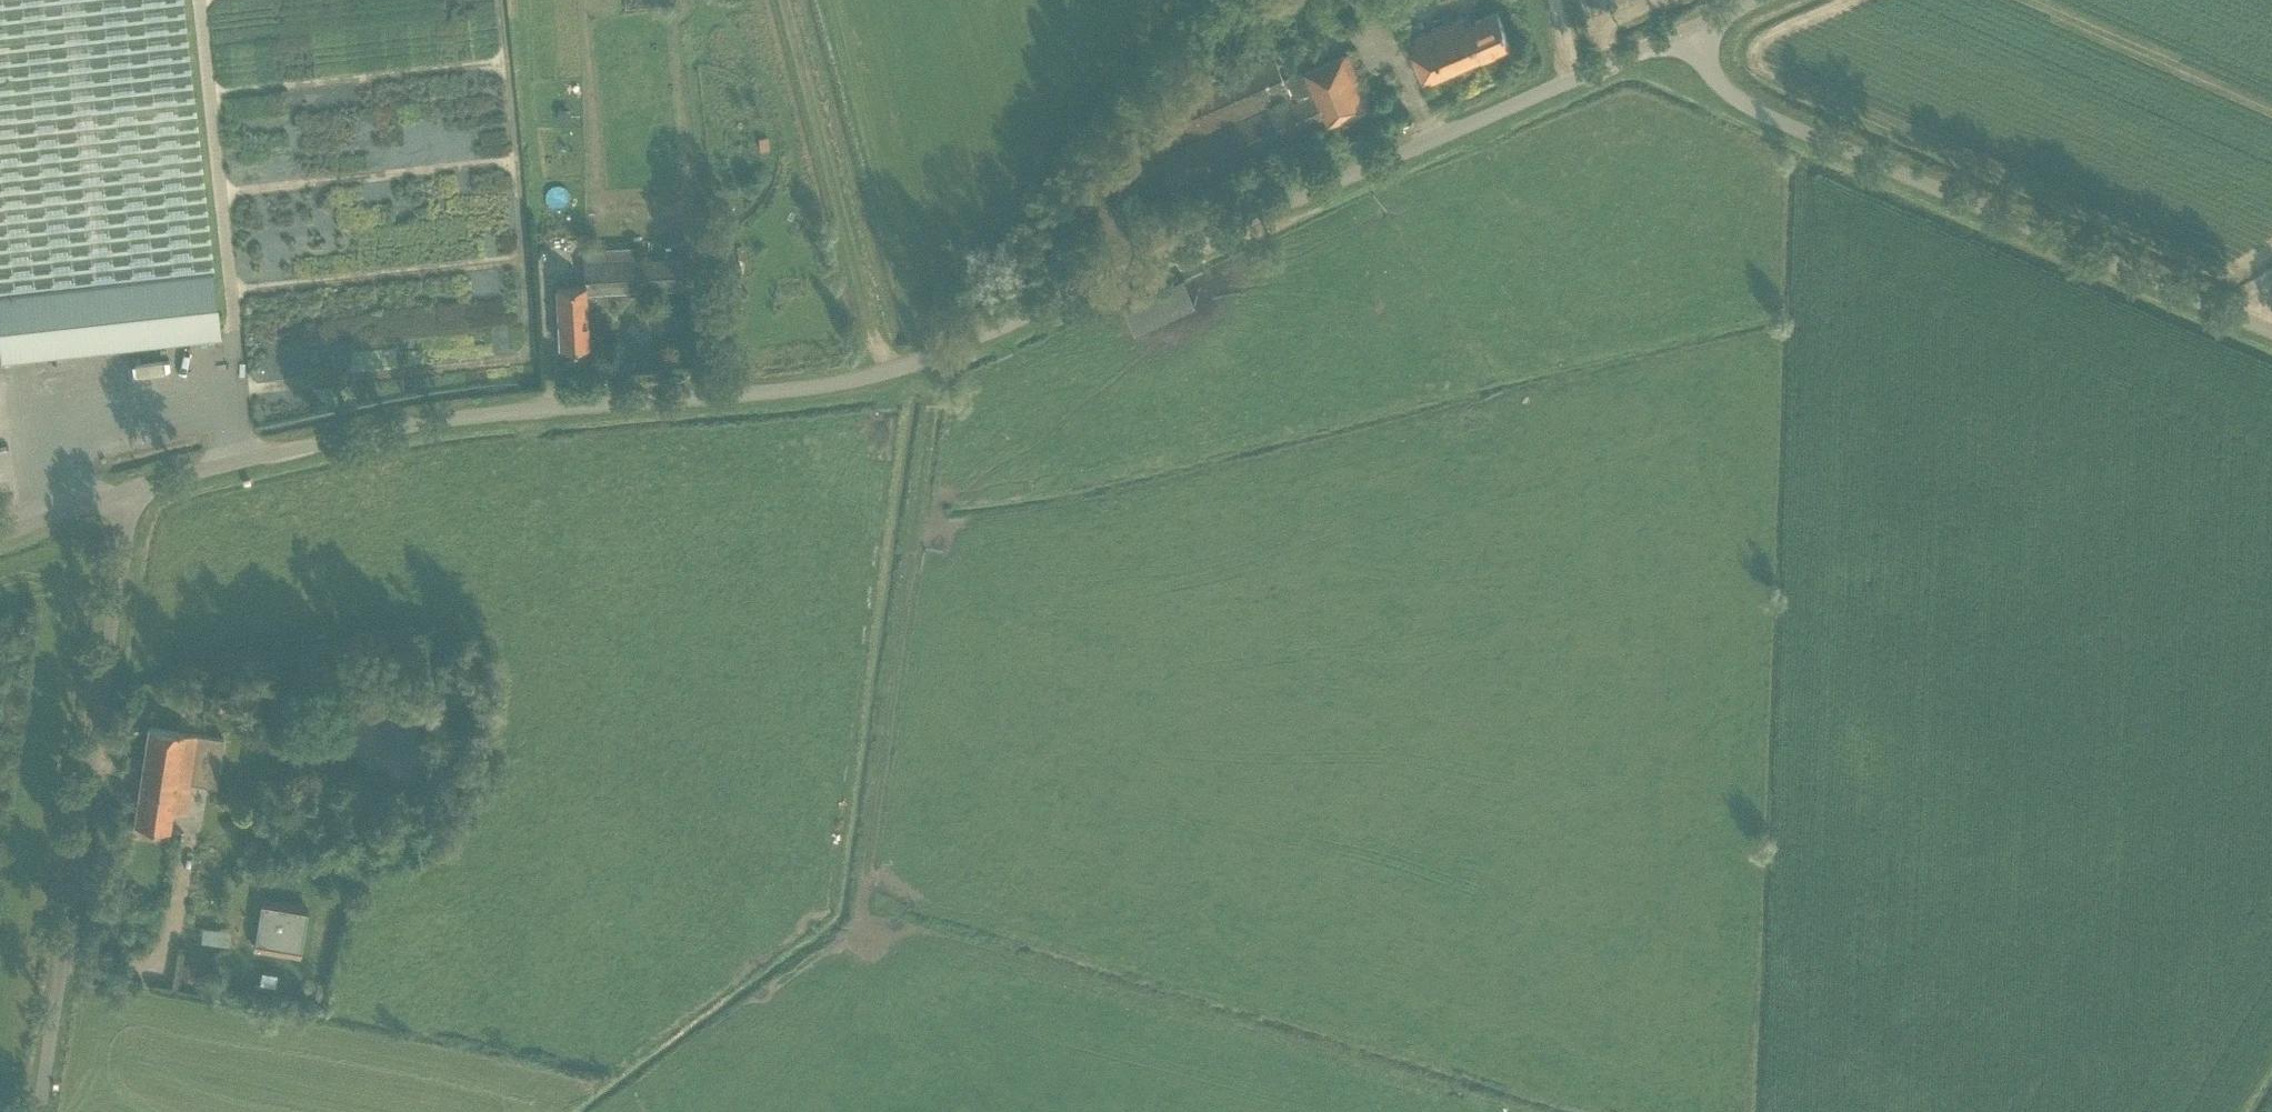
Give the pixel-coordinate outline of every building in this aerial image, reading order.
[(0,359),(220,335),(183,0),(0,0),(0,356),(0,359)] [(1407,40),(1417,62),(1426,82),(1512,46),(1504,25),(1497,10),(1464,25),(1461,17),(1407,40)] [(1140,116),(1164,171),(1173,191),(1370,106),(1347,54),(1283,82),(1273,59),(1140,116)] [(583,262),(585,286),(585,293),(683,289),(681,258),(636,260),(635,245),(583,247),(583,262)] [(587,347),(585,293),(585,286),(556,288),(559,349),(587,347)] [(133,824),(156,827),(170,829),(173,808),(188,810),(191,785),(217,789),(224,741),(198,737),(198,734),(170,731),(148,727),(133,824)] [(124,899),(134,894),(130,886),(120,890),(124,899)] [(259,926),(255,947),(299,955),(302,934),(303,928),(307,908),(263,900),(259,920),(260,920),(259,926)] [(262,969),(260,982),(273,984),(275,972),(262,969)]
